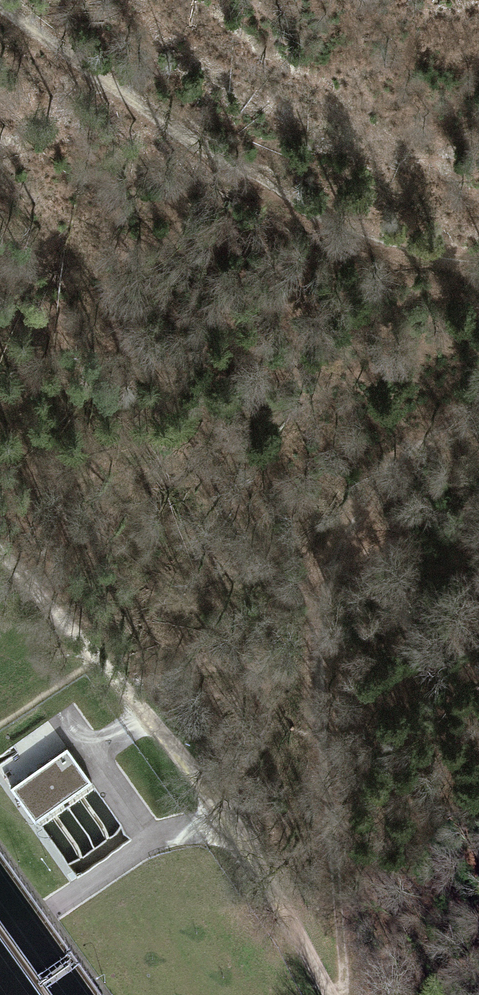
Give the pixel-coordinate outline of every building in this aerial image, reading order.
[(67,754),(15,790),(36,821),(88,785),(67,754)]
